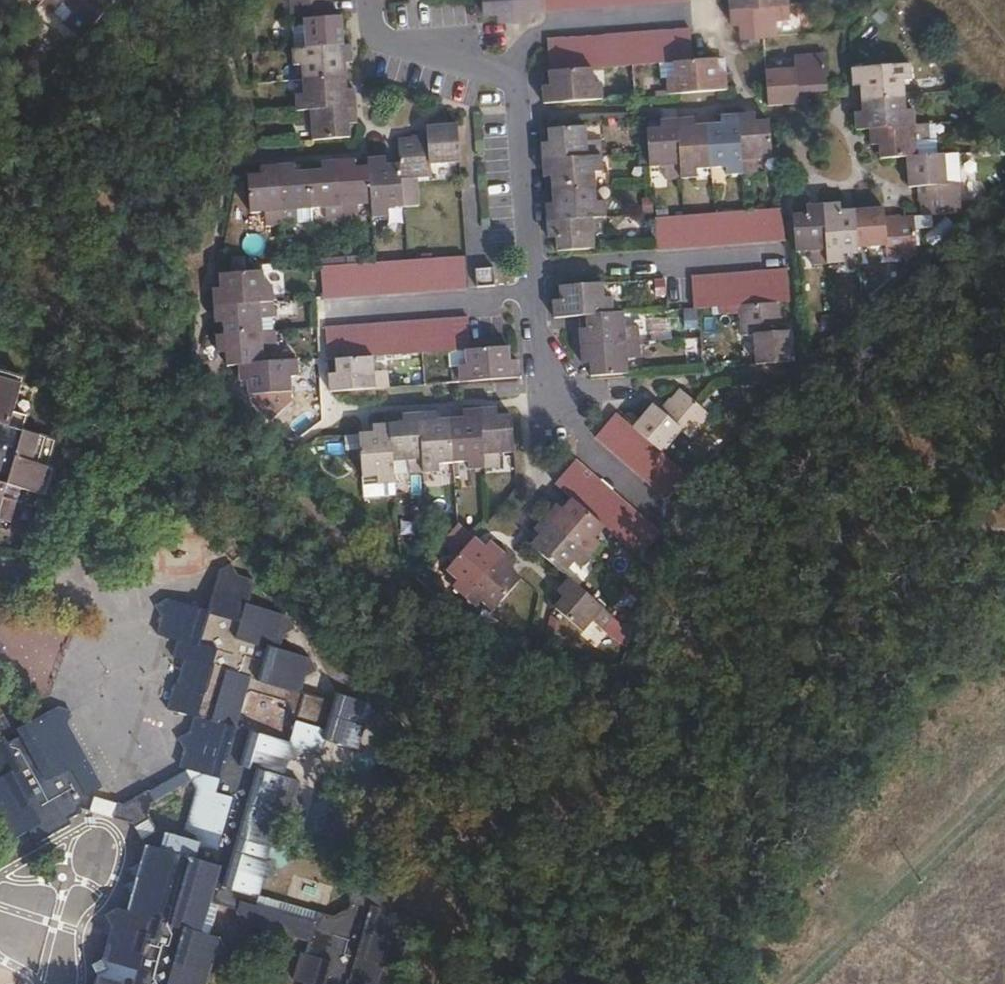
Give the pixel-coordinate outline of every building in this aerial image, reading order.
[(41,4),(53,15),(63,4),(73,13),(84,0),(44,0),(41,4)] [(63,24),(78,37),(111,0),(84,0),(73,13),(63,24)] [(306,49),(344,46),(342,17),(332,17),(330,0),(291,0),(292,19),(303,18),(306,49)] [(513,12),(512,0),(482,0),(483,14),(497,13),(513,12)] [(544,10),(544,0),(512,0),(513,12),(531,11),(544,10)] [(544,10),(688,1),(688,0),(544,0),(544,10)] [(791,21),(789,4),(738,7),(739,24),(740,38),(777,35),(776,22),(791,21)] [(738,7),(730,8),(731,25),(739,24),(738,7)] [(532,20),(531,11),(513,12),(514,21),(532,20)] [(514,21),(513,12),(497,13),(497,22),(514,21)] [(303,18),(292,19),(295,50),(306,49),(303,18)] [(693,62),(691,31),(627,35),(548,40),(550,71),(593,68),(673,63),(693,62)] [(344,46),(306,49),(295,50),(292,50),(293,66),(301,65),(302,79),(346,76),(345,63),(353,63),(351,45),(344,46)] [(796,69),(766,70),(768,105),(798,103),(797,93),(827,91),(824,54),(795,56),(796,69)] [(717,60),(693,62),(673,63),(674,77),(667,77),(668,94),(727,90),(726,73),(718,74),(717,60)] [(861,85),(862,98),(905,95),(904,81),(911,81),(910,64),(852,68),(853,85),(861,85)] [(593,68),(550,71),(551,85),(542,86),(543,103),(602,100),(601,82),(594,82),(593,68)] [(346,76),(302,79),(303,95),(295,95),(297,111),(348,107),(356,106),(355,89),(347,90),(346,76)] [(856,130),(869,129),(915,126),(914,108),(906,109),(905,95),(862,98),(862,112),(855,113),(856,130)] [(348,107),(349,124),(357,123),(356,106),(348,107)] [(348,107),(297,111),(298,127),(312,126),(313,141),(350,138),(349,124),(348,107)] [(739,123),(755,122),(754,114),(738,115),(739,123)] [(707,125),(710,168),(725,167),(726,175),(742,174),(739,123),(738,115),(720,116),(721,124),(707,125)] [(677,128),(681,179),(695,178),(695,169),(710,168),(707,125),(694,126),(694,119),(677,120),(677,128)] [(660,121),(660,130),(677,128),(677,120),(660,121)] [(739,123),(742,174),(758,173),(757,159),(771,158),(769,121),(755,122),(739,123)] [(400,165),(401,177),(403,208),(418,207),(416,175),(430,174),(430,164),(460,162),(457,125),(427,127),(428,138),(398,140),(400,165)] [(880,158),(906,157),(917,156),(916,142),(931,141),(930,125),(915,126),(869,129),(870,146),(879,145),(880,158)] [(937,125),(930,125),(931,141),(916,142),(917,156),(939,155),(937,125)] [(549,144),(550,160),(602,157),(600,140),(587,141),(586,127),(548,130),(549,144)] [(664,180),(681,179),(677,128),(660,130),(647,131),(649,167),(663,166),(664,180)] [(541,144),(542,161),(550,160),(549,144),(541,144)] [(957,153),(947,154),(949,185),(959,184),(957,153)] [(921,215),(961,213),(960,206),(959,184),(949,185),(947,154),(939,155),(917,156),(906,157),(908,188),(919,187),(921,215)] [(550,160),(542,161),(544,178),(551,178),(552,190),(596,187),(595,173),(603,172),(602,157),(550,160)] [(369,167),(372,204),(373,217),(388,216),(388,209),(403,208),(401,177),(400,165),(387,166),(386,158),(369,159),(369,167)] [(338,161),(342,220),(359,219),(358,205),(372,204),(369,167),(356,168),(355,160),(338,161)] [(309,172),(312,209),(325,208),(326,221),(342,220),(338,161),(322,162),(323,171),(309,172)] [(278,166),(282,225),(299,223),(298,210),(312,209),(309,172),(296,172),(295,164),(278,166)] [(266,226),(282,225),(278,166),(261,167),(262,175),(248,176),(250,213),(265,212),(266,226)] [(596,187),(552,190),(553,204),(546,204),(547,222),(555,222),(605,218),(604,202),(597,203),(596,187)] [(824,213),(827,264),(844,263),(843,255),(858,254),(857,248),(855,211),(841,211),(841,203),(823,204),(824,213)] [(806,206),(807,214),(824,213),(823,204),(806,206)] [(655,218),(658,249),(784,241),(782,209),(655,218)] [(855,211),(857,248),(887,246),(887,256),(917,254),(914,217),(886,219),(885,209),(855,211)] [(811,265),(827,264),(824,213),(807,214),(792,215),(795,253),(810,252),(811,265)] [(555,222),(556,237),(557,251),(594,249),(593,234),(606,234),(605,218),(555,222)] [(555,222),(547,222),(548,237),(556,237),(555,222)] [(346,264),(359,264),(358,251),(345,252),(346,264)] [(375,294),(466,289),(464,257),(415,260),(359,264),(346,264),(321,266),(323,298),(375,294)] [(477,287),(495,286),(494,268),(476,269),(477,287)] [(787,271),(691,277),(692,308),(741,305),(779,302),(789,302),(787,271)] [(214,305),(259,303),(273,302),(272,285),(264,285),(263,272),(220,274),(221,289),(213,289),(214,305)] [(554,318),(587,316),(612,314),(611,296),(603,297),(602,283),(560,286),(561,300),(553,300),(554,318)] [(779,302),(741,305),(742,334),(754,334),(756,364),(794,362),(792,331),(781,332),(779,302)] [(261,333),(259,303),(214,305),(215,323),(224,323),(224,335),(261,333)] [(612,314),(587,316),(588,329),(589,345),(639,342),(638,326),(624,327),(624,313),(612,314)] [(470,350),(468,318),(325,328),(327,360),(336,359),(373,356),(412,354),(465,350),(470,350)] [(589,345),(588,329),(580,329),(581,346),(589,345)] [(263,364),(261,333),(224,335),(216,336),(218,353),(226,353),(227,366),(239,365),(263,364)] [(640,359),(639,342),(589,345),(590,363),(591,376),(628,374),(627,360),(640,359)] [(589,345),(581,346),(582,363),(590,363),(589,345)] [(508,347),(470,350),(465,350),(466,364),(458,364),(459,382),(518,377),(516,360),(509,361),(508,347)] [(373,356),(336,359),(337,373),(329,374),(330,391),(388,387),(387,370),(374,371),(373,356)] [(298,362),(263,364),(239,365),(240,381),(248,381),(248,396),(291,393),(290,378),(299,378),(298,362)] [(7,532),(16,503),(36,509),(55,441),(22,432),(35,389),(0,378),(0,530),(7,532)] [(633,428),(661,453),(682,429),(689,436),(708,415),(680,390),(662,412),(654,405),(633,428)] [(480,418),(497,417),(497,408),(480,409),(480,418)] [(450,420),(453,463),(467,462),(467,469),(484,468),(480,418),(480,409),(462,410),(463,419),(450,420)] [(419,422),(423,473),(441,471),(440,464),(453,463),(450,420),(436,421),(436,412),(419,414),(419,422)] [(401,415),(402,423),(419,422),(419,414),(401,415)] [(596,437),(667,500),(688,476),(661,453),(633,428),(617,414),(596,437)] [(480,418),(484,468),(501,467),(500,453),(514,452),(512,416),(497,417),(480,418)] [(387,424),(390,461),(406,460),(407,474),(423,473),(419,422),(402,423),(387,424)] [(391,475),(390,461),(387,424),(372,425),(373,433),(359,434),(361,477),(376,476),(377,484),(391,483),(391,475)] [(406,460),(390,461),(391,475),(407,474),(406,460)] [(639,558),(660,534),(576,461),(555,485),(572,499),(604,527),(639,558)] [(595,538),(604,527),(572,499),(563,510),(557,505),(546,518),(591,558),(603,545),(595,538)] [(580,570),(591,558),(546,518),(534,531),(540,536),(531,546),(563,574),(572,563),(580,570)] [(387,536),(380,543),(387,549),(393,542),(387,536)] [(451,587),(464,598),(503,553),(490,542),(485,548),(474,538),(446,571),(457,580),(451,587)] [(503,553),(464,598),(477,609),(482,602),(493,612),(521,580),(510,570),(516,564),(503,553)] [(225,951),(218,939),(209,936),(218,906),(236,911),(244,923),(265,929),(273,900),(259,896),(263,881),(274,875),(268,864),(265,863),(269,848),(271,849),(283,841),(277,830),(281,815),(288,817),(299,811),(299,809),(294,800),(299,783),(282,777),(287,761),(307,751),(315,753),(330,701),(300,692),(304,678),(316,671),(309,659),(278,650),(280,641),(283,635),(294,628),(286,617),(248,606),(254,582),(238,578),(231,566),(219,572),(207,611),(169,600),(156,606),(162,617),(157,635),(178,642),(174,658),(187,663),(181,687),(175,686),(168,710),(195,719),(191,733),(179,739),(185,751),(180,768),(185,770),(124,804),(95,797),(96,792),(102,788),(67,725),(70,713),(57,708),(17,731),(20,737),(8,744),(4,738),(0,740),(0,839),(4,845),(28,832),(36,845),(71,825),(70,820),(77,815),(80,809),(131,824),(146,847),(140,864),(130,870),(136,880),(125,886),(131,896),(127,912),(118,910),(106,917),(112,927),(102,961),(91,966),(97,979),(96,983),(206,983),(214,957),(225,951)] [(615,619),(612,616),(570,579),(558,592),(564,598),(555,608),(584,633),(593,623),(603,631),(615,619)] [(477,609),(464,598),(457,606),(470,617),(477,609)] [(615,613),(612,616),(615,619),(620,624),(623,626),(627,622),(622,618),(622,619),(615,613)] [(620,624),(615,619),(603,631),(609,636),(620,624)] [(38,673),(26,679),(38,700),(49,694),(38,673)] [(334,702),(330,701),(315,753),(320,755),(325,740),(356,750),(364,727),(363,726),(364,722),(375,715),(368,704),(337,694),(334,702)] [(265,929),(308,942),(305,954),(301,954),(294,981),(303,983),(378,983),(382,967),(397,971),(405,943),(400,942),(408,917),(394,912),(399,894),(356,881),(349,904),(350,904),(349,909),(332,917),(273,900),(265,929)]
